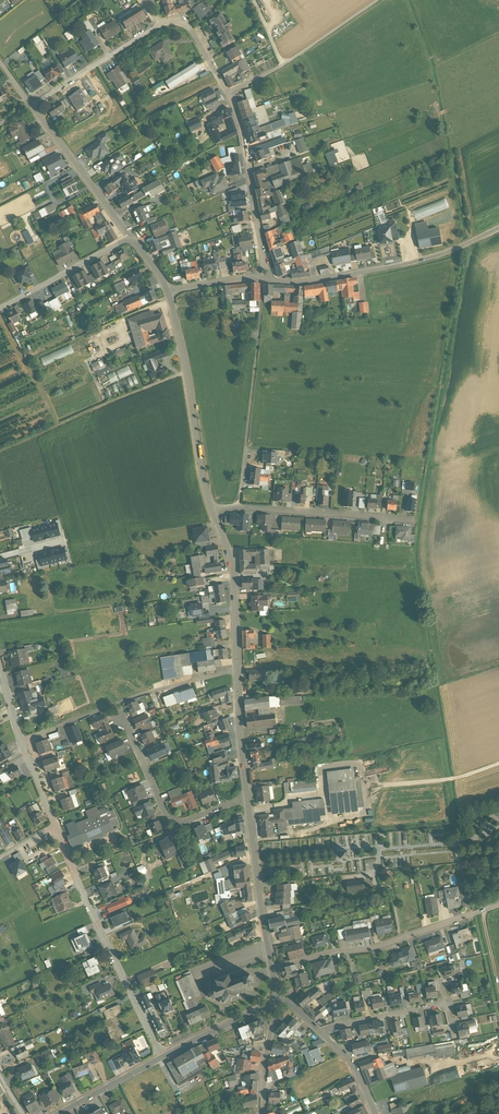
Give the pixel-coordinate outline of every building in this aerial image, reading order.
[(174,8),(176,15),(186,12),(185,8),(183,0),(178,0),(180,7),(174,8)] [(197,7),(193,11),(200,20),(211,12),(207,6),(206,7),(203,3),(197,7)] [(165,8),(167,17),(176,15),(174,8),(174,6),(171,7),(165,8)] [(139,10),(133,13),(140,24),(146,20),(145,19),(141,12),(139,10)] [(140,24),(133,13),(127,17),(134,27),(140,24)] [(221,15),(211,21),(220,37),(219,38),(224,48),(235,41),(229,32),(231,31),(229,28),(231,26),(229,22),(227,24),(221,15)] [(127,17),(121,21),(123,23),(127,30),(128,31),(134,27),(127,17)] [(96,23),(93,19),(89,21),(95,31),(98,30),(97,28),(95,24),(96,23)] [(89,21),(83,25),(86,29),(87,29),(89,32),(90,32),(91,34),(95,31),(89,21)] [(106,26),(99,31),(106,42),(121,33),(115,23),(108,27),(107,26),(106,26)] [(65,34),(69,41),(74,38),(70,31),(65,34)] [(89,32),(81,37),(86,45),(90,51),(94,49),(99,46),(91,34),(90,32),(89,32)] [(163,43),(149,52),(155,61),(163,56),(166,61),(172,57),(163,43)] [(238,48),(227,54),(232,62),(238,58),(240,57),(238,53),(239,52),(238,48)] [(73,50),(66,55),(65,53),(58,57),(66,68),(71,64),(72,65),(79,60),(73,50)] [(243,60),(240,61),(240,62),(234,65),(238,72),(240,76),(243,74),(249,70),(243,60)] [(54,64),(44,72),(47,77),(50,81),(61,74),(56,67),(54,64)] [(200,72),(195,64),(180,74),(185,81),(200,72)] [(65,73),(59,65),(56,67),(61,74),(62,75),(65,73)] [(234,86),(231,81),(229,77),(238,72),(234,65),(221,72),(227,83),(230,89),(234,86)] [(116,70),(107,76),(111,82),(111,83),(113,82),(118,90),(118,91),(121,90),(126,86),(119,74),(116,70)] [(35,76),(40,82),(44,80),(39,72),(35,75),(35,76)] [(170,90),(185,81),(180,74),(165,83),(170,90)] [(28,88),(32,93),(42,87),(40,82),(35,76),(25,83),(28,88)] [(135,87),(142,84),(139,78),(132,81),(135,87)] [(264,79),(254,84),(256,88),(266,83),(264,79)] [(211,89),(200,94),(205,104),(216,99),(211,89)] [(250,89),(244,91),(246,100),(253,98),(250,89)] [(81,90),(76,93),(77,94),(71,97),(75,103),(73,105),(76,111),(84,106),(84,105),(89,103),(86,97),(81,90)] [(247,101),(238,104),(241,113),(250,110),(256,108),(253,98),(246,100),(247,101)] [(216,99),(205,104),(208,111),(212,109),(219,105),(216,99)] [(60,103),(48,111),(53,119),(65,111),(60,103)] [(229,110),(220,112),(221,113),(216,115),(217,118),(219,123),(223,120),(226,119),(228,124),(233,122),(229,110)] [(250,110),(241,113),(243,121),(252,118),(250,110)] [(283,120),(269,125),(272,132),(292,125),(288,114),(283,113),(282,119),(283,119),(283,120)] [(295,113),(288,114),(292,125),(298,123),(295,113)] [(252,118),(243,121),(248,136),(256,133),(257,133),(255,126),(252,118)] [(198,119),(187,125),(191,133),(202,127),(198,119)] [(231,132),(220,137),(223,141),(223,143),(237,135),(233,122),(228,124),(231,132)] [(26,131),(22,123),(13,128),(9,130),(13,138),(17,135),(21,143),(25,141),(31,138),(27,130),(26,131)] [(212,125),(207,128),(210,135),(217,131),(214,125),(212,125)] [(269,125),(259,128),(262,135),(272,132),(269,125)] [(220,137),(217,131),(210,135),(216,145),(223,141),(220,137)] [(262,135),(259,136),(260,141),(261,141),(273,137),(272,137),(273,137),(272,132),(262,135)] [(256,133),(248,136),(251,144),(260,141),(259,136),(257,136),(256,133)] [(106,134),(98,139),(100,142),(102,145),(110,140),(106,134)] [(286,144),(284,140),(282,134),(273,137),(272,137),(273,137),(274,143),(276,147),(282,145),(286,144)] [(295,141),(299,153),(308,150),(303,138),(295,141)] [(21,152),(24,150),(26,153),(26,154),(29,161),(39,156),(41,159),(46,156),(39,142),(29,147),(25,141),(21,143),(17,145),(21,152)] [(260,141),(251,144),(255,154),(263,151),(262,148),(260,141)] [(100,142),(86,151),(92,160),(100,155),(102,158),(107,155),(105,152),(106,151),(106,149),(105,148),(103,147),(102,145),(100,142)] [(274,143),(266,146),(262,148),(263,151),(271,149),(272,148),(276,147),(274,143)] [(271,149),(263,151),(255,154),(257,162),(272,157),(274,156),(272,148),(271,149)] [(212,152),(207,155),(210,160),(215,158),(212,152)] [(58,154),(42,162),(50,177),(58,172),(66,168),(63,162),(62,163),(58,154)] [(215,158),(210,160),(213,164),(217,172),(224,169),(222,164),(219,160),(218,156),(215,158)] [(231,156),(219,160),(222,164),(232,163),(231,156)] [(104,165),(101,167),(103,170),(104,171),(107,169),(111,175),(123,167),(116,157),(104,165)] [(301,157),(279,166),(283,174),(271,179),(272,182),(274,186),(275,189),(282,187),(282,188),(284,187),(284,186),(290,184),(292,183),(300,180),(307,177),(302,166),(301,163),(303,162),(302,159),(301,157)] [(232,163),(222,164),(224,169),(227,169),(228,175),(241,173),(239,162),(232,163)] [(102,163),(94,168),(97,173),(103,170),(101,167),(104,165),(102,163)] [(310,163),(302,166),(307,177),(314,174),(310,163)] [(150,164),(141,169),(144,174),(153,168),(150,164)] [(272,167),(266,169),(266,170),(268,175),(272,173),(270,169),(274,168),(274,166),(272,167)] [(263,171),(258,172),(256,173),(253,173),(257,186),(261,184),(259,179),(265,178),(263,171)] [(41,175),(34,178),(37,185),(44,182),(41,175)] [(219,179),(217,175),(202,181),(204,187),(210,185),(214,194),(228,188),(224,177),(219,179)] [(70,176),(61,181),(63,185),(72,180),(70,176)] [(123,176),(118,179),(105,189),(110,195),(121,187),(128,182),(123,176)] [(128,182),(121,187),(127,196),(135,191),(132,187),(137,183),(133,178),(128,182)] [(63,185),(62,186),(64,190),(63,190),(63,191),(67,189),(75,185),(77,184),(77,183),(76,184),(73,179),(72,180),(63,185)] [(165,191),(159,180),(142,189),(143,191),(146,196),(149,194),(151,198),(165,191)] [(75,185),(67,189),(70,196),(79,192),(75,185)] [(258,190),(256,190),(257,198),(262,198),(266,197),(265,192),(265,189),(263,189),(258,190)] [(276,192),(272,193),(273,196),(276,204),(277,207),(282,205),(286,204),(280,190),(276,192)] [(143,191),(134,196),(134,197),(137,202),(138,201),(137,201),(146,196),(143,191)] [(238,193),(231,194),(232,200),(245,199),(244,192),(238,193)] [(130,196),(119,202),(123,209),(137,202),(134,197),(131,199),(130,196)] [(412,211),(417,222),(449,208),(445,197),(412,211)] [(245,199),(232,200),(233,206),(233,207),(240,206),(246,205),(245,199)] [(354,201),(356,207),(363,205),(361,199),(354,201)] [(268,204),(264,205),(264,203),(263,202),(258,203),(260,213),(269,210),(271,209),(270,206),(270,205),(268,204)] [(53,204),(45,209),(48,215),(57,211),(53,204)] [(96,205),(85,210),(88,218),(95,214),(98,219),(98,218),(102,215),(100,212),(96,205)] [(384,205),(373,209),(375,214),(386,210),(384,205)] [(72,206),(59,214),(63,221),(76,214),(72,206)] [(145,207),(133,211),(136,218),(148,213),(145,207)] [(275,212),(270,214),(271,218),(279,216),(278,214),(284,211),(283,209),(275,212)] [(85,210),(79,214),(87,230),(92,227),(88,218),(85,210)] [(269,210),(260,213),(262,222),(271,219),(271,218),(270,214),(269,210)] [(248,212),(241,213),(241,215),(238,215),(239,223),(249,221),(248,212)] [(148,213),(136,218),(139,225),(147,221),(150,220),(148,213)] [(102,215),(98,218),(98,219),(99,221),(101,225),(107,222),(102,215)] [(280,219),(282,224),(290,221),(288,216),(280,219)] [(164,221),(151,227),(155,237),(156,236),(169,231),(164,221)] [(108,222),(96,228),(99,235),(107,231),(107,232),(109,236),(114,233),(111,229),(108,222)] [(415,225),(419,249),(442,245),(439,229),(428,231),(426,223),(415,225)] [(390,229),(392,241),(398,240),(395,224),(388,226),(389,229),(390,229)] [(240,225),(232,227),(234,234),(242,232),(240,225)] [(268,225),(262,227),(264,233),(271,231),(268,225)] [(282,245),(287,243),(294,241),(290,231),(288,231),(286,226),(271,231),(264,233),(271,251),(276,250),(275,249),(280,247),(282,247),(282,245)] [(95,228),(91,230),(96,238),(100,236),(96,228),(95,228)] [(390,229),(389,229),(378,231),(381,244),(392,242),(392,241),(390,229)] [(23,233),(29,245),(34,242),(27,230),(23,233)] [(169,231),(156,236),(157,239),(168,236),(170,235),(169,231)] [(118,239),(114,233),(109,236),(113,242),(118,239)] [(172,248),(168,249),(162,251),(164,256),(169,254),(174,253),(182,250),(180,243),(176,233),(170,235),(168,236),(157,239),(149,242),(153,253),(162,250),(160,244),(170,240),(172,246),(172,248)] [(250,234),(241,235),(242,239),(239,239),(240,247),(242,247),(251,245),(252,245),(251,238),(250,238),(250,234)] [(69,236),(64,239),(66,244),(68,243),(70,248),(74,246),(69,236)] [(299,241),(289,245),(295,260),(304,257),(299,241)] [(66,244),(59,248),(62,253),(55,257),(59,266),(67,262),(67,261),(75,256),(70,248),(68,243),(66,244)] [(361,245),(355,246),(355,250),(356,255),(357,261),(364,260),(363,259),(371,258),(371,259),(372,259),(370,248),(362,249),(361,245)] [(280,247),(275,249),(276,250),(271,251),(276,267),(284,264),(285,264),(283,260),(283,258),(284,258),(282,254),(280,247)] [(324,248),(310,253),(312,258),(326,254),(324,248)] [(338,249),(331,250),(332,254),(334,266),(340,264),(350,262),(349,256),(348,249),(339,251),(338,249)] [(124,250),(116,255),(118,258),(120,262),(128,257),(124,250)] [(304,257),(295,260),(296,264),(298,270),(291,271),(292,279),(310,276),(309,268),(308,266),(305,257),(304,257)] [(214,260),(211,261),(210,260),(207,261),(208,261),(203,262),(205,271),(209,271),(213,271),(212,270),(216,270),(215,263),(215,260),(214,260)] [(106,267),(103,261),(102,261),(103,261),(97,264),(96,265),(91,268),(91,267),(90,268),(93,274),(97,280),(109,273),(106,267)] [(242,261),(241,261),(238,262),(240,272),(247,271),(245,262),(243,263),(242,261)] [(226,262),(219,263),(220,270),(228,269),(227,262),(226,262)] [(188,263),(181,264),(182,272),(186,272),(186,271),(190,271),(190,269),(189,269),(188,268),(188,263)] [(284,264),(276,267),(279,277),(287,274),(285,266),(284,264)] [(34,275),(29,266),(25,268),(26,269),(30,277),(34,275)] [(328,267),(319,269),(321,275),(329,273),(328,267)] [(23,271),(22,269),(18,272),(19,273),(16,275),(21,284),(31,279),(30,277),(26,269),(23,271)] [(138,270),(127,275),(131,284),(142,278),(138,270)] [(84,271),(79,274),(78,274),(73,277),(72,277),(76,284),(79,290),(91,283),(88,277),(85,271),(84,271)] [(93,274),(88,277),(91,283),(97,280),(93,274)] [(344,299),(354,298),(353,293),(352,285),(356,284),(355,279),(352,280),(352,279),(342,280),(342,281),(343,290),(344,299)] [(342,281),(326,284),(328,293),(343,290),(342,281)] [(123,282),(119,284),(114,286),(118,293),(122,291),(126,289),(123,282)] [(63,284),(52,290),(56,298),(62,295),(69,291),(66,287),(65,287),(63,284)] [(238,285),(229,286),(230,293),(249,291),(249,284),(240,285),(238,285)] [(260,302),(260,284),(249,284),(249,291),(249,302),(250,302),(260,302)] [(317,285),(318,294),(320,294),(321,303),(328,302),(328,298),(328,293),(326,284),(317,285)] [(318,294),(317,285),(304,287),(305,296),(318,294)] [(231,303),(230,293),(229,286),(221,287),(223,310),(232,309),(231,303)] [(285,286),(264,286),(263,303),(270,303),(271,296),(273,297),(273,291),(284,292),(285,286)] [(303,287),(285,286),(284,292),(295,292),(294,300),(302,301),(303,287)] [(154,291),(145,295),(147,298),(149,303),(157,299),(154,291)] [(145,294),(139,297),(140,301),(143,305),(149,303),(147,298),(145,295),(145,294)] [(57,299),(49,303),(53,311),(62,306),(60,304),(65,301),(62,295),(56,298),(57,299)] [(139,297),(124,303),(128,311),(143,305),(140,301),(139,297)] [(288,316),(288,313),(292,313),(292,330),(301,330),(302,301),(294,300),(294,305),(289,305),(289,302),(285,301),(285,303),(271,302),(271,315),(284,316),(288,316)] [(37,311),(32,301),(24,306),(29,315),(37,311)] [(43,301),(36,305),(43,316),(49,313),(44,304),(43,301)] [(44,304),(49,313),(53,311),(49,303),(48,302),(44,304)] [(118,305),(119,308),(116,309),(118,313),(120,312),(121,314),(128,311),(124,303),(118,305)] [(21,320),(16,310),(7,315),(9,319),(9,320),(10,320),(11,323),(12,324),(13,324),(21,320)] [(147,339),(145,331),(152,329),(149,318),(148,313),(142,314),(129,320),(137,349),(143,347),(149,345),(147,339)] [(149,318),(152,329),(156,328),(166,325),(163,314),(149,318)] [(13,324),(12,324),(11,323),(7,325),(12,333),(16,331),(13,324)] [(166,325),(156,328),(159,336),(161,342),(170,339),(166,325)] [(159,336),(153,337),(147,339),(149,345),(154,344),(161,342),(159,336)] [(44,366),(74,352),(71,344),(41,357),(44,366)] [(163,350),(160,351),(156,353),(144,358),(146,365),(147,365),(149,370),(148,370),(152,379),(165,373),(163,367),(158,369),(155,361),(159,360),(163,358),(166,357),(163,350)] [(102,360),(91,365),(94,371),(105,366),(102,360)] [(128,365),(116,371),(120,379),(132,373),(128,365)] [(116,371),(108,374),(111,383),(119,380),(116,371)] [(272,453),(262,453),(262,463),(272,464),(272,460),(277,460),(278,456),(278,454),(272,453)] [(261,469),(251,468),(250,477),(260,478),(260,474),(261,469)] [(260,478),(250,477),(249,485),(259,486),(259,481),(260,478)] [(284,489),(278,489),(278,494),(277,494),(277,501),(287,502),(288,494),(288,491),(284,491),(284,489)] [(353,492),(344,491),(343,507),(352,508),(353,492)] [(301,495),(297,495),(296,500),(296,504),(305,504),(305,496),(305,495),(301,495)] [(320,496),(319,505),(327,506),(328,497),(324,497),(320,496)] [(417,500),(416,500),(412,499),(409,499),(407,512),(414,513),(417,500)] [(377,500),(368,500),(367,509),(377,509),(377,508),(377,501),(377,500)] [(393,501),(387,501),(386,506),(388,506),(388,510),(397,511),(397,502),(393,501)] [(238,530),(247,531),(248,522),(248,516),(232,515),(232,518),(232,524),(232,525),(238,525),(238,530)] [(265,517),(257,517),(257,524),(264,525),(264,532),(269,532),(270,532),(270,530),(271,517),(265,516),(265,517)] [(300,519),(283,518),(282,530),(299,531),(300,519)] [(326,521),(317,520),(317,522),(307,521),(307,519),(306,519),(306,530),(311,531),(324,532),(325,532),(325,529),(326,521)] [(349,523),(334,521),(333,530),(333,532),(338,533),(339,532),(349,532),(349,523)] [(57,523),(32,530),(31,530),(33,537),(35,541),(60,534),(59,531),(57,523)] [(369,524),(359,523),(358,532),(358,535),(359,535),(372,536),(372,530),(374,530),(374,526),(369,525),(369,524)] [(410,528),(397,527),(396,537),(404,538),(404,541),(409,541),(410,535),(410,528)] [(26,539),(33,537),(31,530),(32,530),(31,528),(23,530),(26,539)] [(207,528),(193,530),(195,543),(209,541),(209,540),(207,528)] [(14,542),(16,548),(23,546),(21,540),(14,542)] [(209,541),(195,543),(196,549),(206,548),(212,547),(211,540),(209,540),(209,541)] [(212,547),(206,548),(206,552),(194,554),(195,557),(203,556),(208,556),(214,555),(215,560),(219,560),(217,546),(212,547)] [(39,560),(41,566),(66,559),(67,559),(65,552),(64,547),(38,554),(39,560)] [(269,550),(259,550),(260,556),(260,560),(264,560),(264,565),(269,565),(269,550)] [(250,551),(240,551),(240,566),(248,566),(248,555),(250,555),(250,551)] [(195,557),(192,558),(193,564),(204,562),(203,556),(195,557)] [(0,562),(0,568),(8,566),(7,560),(0,561),(0,562)] [(205,566),(205,569),(206,573),(210,573),(214,573),(213,572),(221,571),(220,563),(215,564),(205,566)] [(248,566),(240,566),(240,574),(256,574),(256,570),(256,565),(248,566)] [(0,568),(0,574),(5,573),(5,574),(11,573),(10,566),(8,566),(0,568)] [(190,580),(189,580),(190,588),(197,587),(204,586),(203,578),(195,579),(190,580)] [(252,580),(242,580),(242,589),(252,588),(252,580)] [(223,585),(214,586),(214,592),(215,595),(224,594),(223,585)] [(224,594),(215,595),(215,598),(216,604),(225,602),(224,594)] [(264,596),(251,597),(252,597),(252,602),(251,602),(250,603),(250,604),(250,605),(250,606),(251,607),(252,607),(252,612),(260,611),(262,611),(262,606),(266,605),(266,606),(267,606),(267,598),(267,596),(264,596)] [(16,600),(6,602),(7,610),(17,609),(16,600)] [(202,604),(191,606),(192,617),(200,616),(202,615),(201,612),(201,609),(202,608),(202,604)] [(208,611),(201,612),(202,615),(200,616),(200,620),(209,618),(208,611)] [(225,620),(215,622),(216,628),(217,632),(226,630),(225,626),(226,626),(225,621),(225,620)] [(226,630),(217,632),(217,634),(218,640),(227,639),(226,630)] [(254,631),(242,631),(243,643),(250,642),(249,637),(254,637),(254,631)] [(211,632),(207,633),(208,640),(205,640),(205,644),(211,643),(215,642),(214,637),(214,635),(213,632),(211,632)] [(25,649),(10,652),(11,658),(13,657),(14,664),(22,662),(23,664),(29,663),(26,653),(26,649),(25,649)] [(218,650),(213,651),(213,657),(218,656),(219,660),(228,659),(227,649),(218,650)] [(211,650),(188,654),(190,664),(197,663),(198,673),(216,671),(215,667),(220,667),(219,663),(214,664),(214,660),(213,657),(213,651),(212,651),(211,651),(211,650)] [(180,655),(160,658),(164,681),(183,678),(182,667),(190,666),(190,664),(188,654),(182,655),(180,656),(180,655)] [(28,670),(16,673),(19,686),(28,684),(30,683),(27,671),(28,671),(28,670)] [(260,670),(250,671),(250,680),(260,680),(260,677),(260,670)] [(40,680),(30,683),(28,684),(29,688),(36,687),(42,685),(40,680)] [(42,685),(36,687),(38,692),(50,689),(48,684),(42,685)] [(192,687),(173,693),(177,704),(196,698),(192,687)] [(229,687),(217,691),(218,692),(212,693),(214,699),(225,696),(226,698),(231,698),(231,694),(229,687)] [(30,692),(18,695),(24,712),(36,709),(33,700),(31,694),(30,691),(30,692)] [(303,696),(280,697),(281,706),(303,705),(303,696)] [(43,697),(33,700),(36,709),(45,706),(43,697)] [(269,697),(259,698),(260,709),(270,708),(269,697)] [(280,697),(269,697),(270,708),(274,708),(281,707),(281,706),(280,697)] [(246,700),(244,700),(245,711),(258,709),(260,709),(259,698),(253,699),(246,700)] [(140,710),(137,701),(127,706),(131,714),(137,712),(140,710)] [(260,709),(258,709),(259,717),(275,714),(274,708),(260,709)] [(216,710),(204,714),(207,722),(212,720),(219,718),(216,710)] [(259,717),(256,717),(257,727),(257,728),(276,725),(275,714),(259,717)] [(103,715),(91,720),(95,728),(96,728),(97,729),(99,728),(99,726),(102,725),(108,723),(107,720),(106,721),(103,715)] [(146,715),(134,720),(137,729),(141,727),(141,728),(148,725),(149,729),(152,728),(146,715)] [(256,717),(246,718),(247,728),(257,727),(256,717)] [(221,720),(219,721),(220,724),(222,731),(230,729),(226,719),(221,720)] [(208,725),(203,727),(206,734),(213,732),(211,727),(210,724),(208,725)] [(82,741),(76,726),(68,729),(74,744),(82,741)] [(104,731),(97,735),(98,738),(99,739),(101,743),(103,742),(104,742),(106,742),(107,740),(113,737),(111,732),(112,731),(111,729),(104,731)] [(144,735),(141,736),(145,745),(155,741),(151,732),(144,735)] [(213,732),(206,734),(207,738),(206,738),(206,739),(207,739),(208,741),(214,739),(215,739),(213,732)] [(228,734),(217,738),(219,743),(219,744),(231,740),(228,734)] [(208,741),(205,742),(206,745),(208,751),(213,750),(212,745),(215,744),(214,739),(208,741)] [(47,740),(36,744),(40,755),(52,751),(49,742),(48,743),(47,740)] [(260,740),(249,741),(250,749),(251,749),(258,748),(261,748),(260,740)] [(113,745),(107,748),(109,752),(124,745),(122,741),(113,745)] [(148,751),(152,760),(167,754),(162,741),(160,742),(161,745),(148,751)] [(0,747),(0,758),(2,761),(11,756),(9,751),(8,752),(6,749),(7,749),(5,744),(0,747)] [(124,745),(109,752),(111,757),(117,754),(126,750),(124,745)] [(224,750),(214,753),(216,760),(214,760),(216,765),(218,765),(221,763),(227,761),(226,758),(225,758),(224,754),(225,753),(224,750)] [(251,753),(250,753),(251,758),(252,758),(253,763),(260,762),(258,752),(251,753)] [(57,758),(43,762),(46,772),(56,769),(61,767),(60,767),(57,758)] [(216,765),(210,767),(211,776),(219,775),(218,769),(218,765),(216,765)] [(10,770),(5,773),(7,777),(10,775),(12,779),(21,774),(17,766),(14,768),(14,769),(11,770),(10,770)] [(0,771),(0,775),(5,773),(10,770),(8,767),(0,771)] [(66,769),(61,771),(63,777),(65,777),(70,775),(67,768),(66,769)] [(237,768),(230,769),(230,768),(227,768),(228,777),(231,776),(231,779),(238,778),(237,768)] [(354,771),(327,775),(328,784),(355,781),(354,771)] [(0,775),(0,776),(3,783),(12,779),(10,775),(7,777),(5,773),(0,775)] [(219,775),(211,776),(212,784),(213,784),(222,783),(222,777),(219,775)] [(62,778),(52,781),(55,791),(60,790),(60,791),(69,788),(65,777),(63,777),(62,778)] [(316,780),(290,783),(291,794),(317,790),(316,780)] [(355,781),(328,784),(332,811),(358,808),(355,781)] [(133,790),(127,793),(128,794),(132,803),(148,796),(143,785),(133,790)] [(132,787),(124,790),(126,795),(128,794),(127,793),(133,790),(132,787)] [(262,787),(257,788),(258,795),(257,795),(258,802),(269,801),(267,787),(269,787),(262,787)] [(175,789),(168,792),(171,800),(178,798),(175,789)] [(212,791),(199,796),(203,805),(216,800),(214,794),(212,790),(212,791)] [(171,800),(171,801),(173,807),(185,802),(185,803),(186,803),(186,804),(187,804),(188,803),(191,810),(197,807),(191,792),(182,796),(178,798),(171,800)] [(71,797),(61,800),(65,811),(70,809),(70,808),(74,807),(74,808),(75,808),(71,797)] [(324,799),(292,803),(293,808),(284,809),(274,810),(274,814),(275,818),(275,823),(286,822),(286,826),(292,826),(292,825),(321,821),(320,816),(326,815),(324,799)] [(150,802),(134,810),(137,817),(141,815),(143,818),(144,817),(144,818),(154,813),(155,813),(150,802)] [(37,803),(32,806),(36,813),(41,811),(37,803)] [(36,813),(32,806),(28,808),(33,817),(37,814),(36,813)] [(66,824),(68,828),(70,835),(66,837),(72,850),(83,846),(83,843),(92,840),(93,842),(105,837),(104,834),(113,831),(112,827),(109,820),(103,823),(100,815),(98,811),(97,808),(86,812),(89,819),(76,824),(75,821),(66,824)] [(113,810),(109,811),(108,809),(105,810),(105,808),(98,811),(100,815),(103,823),(109,820),(112,827),(119,825),(113,810)] [(33,817),(37,825),(45,821),(40,812),(37,814),(33,817)] [(154,813),(144,818),(144,817),(143,818),(144,822),(148,820),(155,817),(154,813)] [(269,815),(260,816),(261,825),(262,825),(270,824),(269,819),(269,815)] [(8,846),(15,842),(0,817),(0,832),(8,846)] [(151,825),(148,826),(150,830),(152,834),(162,830),(158,821),(157,822),(151,825)] [(17,822),(10,826),(13,831),(14,832),(21,829),(17,822)] [(230,823),(220,827),(222,831),(232,826),(230,823)] [(244,823),(235,825),(236,833),(245,832),(244,823)] [(203,838),(204,840),(208,838),(206,833),(213,830),(210,824),(204,827),(203,825),(198,827),(199,828),(196,830),(200,840),(203,838)] [(270,824),(262,825),(262,830),(261,830),(262,838),(273,837),(272,831),(271,831),(270,824)] [(232,826),(222,831),(224,835),(236,833),(235,825),(232,826)] [(21,829),(14,832),(18,840),(25,836),(21,829)] [(171,838),(160,843),(162,849),(166,859),(177,854),(171,838)] [(245,847),(236,848),(236,852),(237,857),(246,856),(245,847)] [(231,849),(211,858),(213,863),(232,854),(232,852),(231,849)] [(205,860),(216,856),(214,851),(203,856),(205,860)] [(14,856),(17,862),(20,860),(22,859),(19,853),(14,856)] [(57,864),(53,857),(49,859),(43,862),(44,862),(47,868),(46,869),(47,872),(49,871),(51,875),(58,871),(55,865),(57,864)] [(211,858),(205,861),(210,872),(216,870),(215,868),(213,863),(211,858)] [(10,866),(17,877),(27,872),(20,860),(17,862),(10,866)] [(247,864),(233,867),(235,880),(249,877),(247,864)] [(143,866),(130,871),(133,879),(146,874),(143,866)] [(100,868),(93,871),(98,881),(107,877),(103,867),(100,868)] [(64,877),(60,870),(58,871),(51,875),(55,882),(53,882),(55,885),(56,885),(58,888),(64,885),(66,884),(62,878),(64,877)] [(249,877),(235,880),(237,888),(245,887),(250,886),(249,877)] [(224,879),(217,880),(219,895),(221,895),(223,902),(231,898),(230,891),(226,892),(224,881),(224,879)] [(363,879),(346,881),(347,893),(364,891),(363,879)] [(235,880),(224,881),(226,892),(230,891),(230,890),(237,888),(235,880)] [(111,882),(100,887),(103,893),(101,894),(104,901),(114,897),(111,892),(115,890),(111,882)] [(250,886),(245,887),(245,890),(244,891),(245,902),(253,901),(250,886)] [(457,887),(444,890),(445,890),(446,897),(446,898),(448,909),(460,907),(460,906),(460,901),(456,902),(455,901),(456,900),(457,900),(457,899),(456,898),(455,898),(455,896),(459,896),(457,887)] [(62,895),(54,899),(57,905),(69,900),(66,894),(66,893),(62,895)] [(435,898),(425,899),(428,914),(438,912),(436,899),(436,897),(435,898)] [(231,898),(223,902),(224,905),(221,906),(224,913),(233,909),(233,908),(232,908),(231,906),(232,906),(232,904),(235,903),(233,898),(231,898)] [(119,901),(107,906),(107,908),(109,912),(109,913),(127,905),(125,899),(119,902),(119,901)] [(69,900),(57,905),(60,912),(68,909),(72,907),(72,906),(69,900)] [(249,912),(241,916),(242,919),(244,923),(252,919),(249,912)] [(125,913),(112,919),(116,928),(124,924),(129,922),(129,921),(125,913)] [(231,914),(225,917),(229,924),(235,921),(233,917),(231,914)] [(284,917),(268,920),(270,929),(275,928),(286,925),(285,920),(284,917)] [(290,919),(285,920),(286,925),(287,925),(288,928),(298,926),(297,918),(290,919)] [(376,922),(375,922),(376,927),(378,934),(383,933),(383,932),(392,931),(393,932),(391,924),(390,924),(389,921),(385,922),(384,920),(376,922)] [(363,940),(370,939),(368,928),(367,923),(344,927),(344,929),(346,938),(346,942),(363,939),(363,940)] [(288,928),(287,928),(288,933),(279,934),(280,941),(295,938),(299,937),(300,937),(298,926),(288,928)] [(77,930),(80,937),(85,934),(89,933),(86,927),(77,930)] [(254,928),(244,930),(245,933),(246,938),(255,936),(254,928)] [(459,932),(452,935),(455,944),(457,949),(463,947),(462,943),(473,939),(470,931),(469,932),(468,928),(458,931),(459,932)] [(339,940),(346,938),(344,929),(337,931),(339,940)] [(144,939),(139,941),(133,930),(120,936),(123,941),(128,938),(130,941),(128,942),(131,948),(136,946),(137,948),(141,946),(146,943),(144,939)] [(80,953),(93,947),(91,942),(89,943),(85,934),(80,937),(73,940),(75,945),(76,944),(80,953)] [(325,935),(312,938),(315,948),(327,945),(325,935)] [(440,937),(425,942),(428,953),(444,948),(440,937)] [(300,944),(286,948),(289,958),(303,954),(302,949),(301,944),(300,944)] [(455,944),(449,946),(452,955),(458,953),(457,949),(455,944)] [(411,947),(404,950),(404,951),(392,955),(394,960),(391,960),(390,963),(391,965),(393,967),(398,965),(397,964),(400,963),(400,964),(401,964),(401,963),(406,961),(406,962),(415,960),(411,947)] [(96,957),(87,961),(90,967),(85,969),(88,977),(100,972),(97,965),(99,965),(96,957)] [(331,960),(320,963),(320,962),(312,964),(314,970),(317,969),(318,974),(329,971),(330,973),(334,972),(335,972),(333,966),(331,960)] [(453,966),(444,968),(445,977),(455,974),(454,971),(453,966)] [(289,967),(281,969),(282,974),(282,975),(283,975),(284,979),(291,977),(290,973),(290,972),(291,972),(289,967)] [(153,970),(138,977),(139,980),(142,987),(156,980),(152,972),(153,971),(153,970)] [(227,976),(222,978),(222,977),(221,977),(221,979),(216,981),(214,980),(212,981),(211,980),(206,982),(205,982),(205,984),(203,985),(206,992),(209,990),(209,991),(209,992),(209,993),(208,993),(208,994),(209,995),(210,997),(209,998),(210,998),(211,998),(213,999),(213,1000),(214,1000),(214,999),(218,997),(219,1001),(219,1003),(220,1003),(220,1002),(223,1001),(224,1002),(223,1003),(224,1004),(225,1002),(230,1000),(231,1001),(231,1000),(236,998),(238,998),(239,994),(241,993),(242,994),(243,993),(242,993),(248,990),(249,991),(249,990),(251,989),(252,989),(251,988),(249,984),(253,982),(252,980),(253,980),(251,977),(250,977),(250,975),(246,976),(244,972),(245,971),(244,971),(244,972),(242,972),(241,972),(240,973),(235,975),(235,974),(234,974),(234,976),(229,978),(229,976),(229,975),(228,974),(227,976)] [(306,973),(298,975),(294,976),(297,988),(301,987),(309,985),(306,973)] [(359,974),(353,976),(356,985),(362,983),(359,974)] [(194,998),(191,999),(200,995),(191,975),(175,981),(184,1002),(183,1002),(186,1010),(195,1007),(197,1006),(194,998)] [(101,983),(90,988),(93,993),(98,991),(103,988),(101,983)] [(462,983),(451,985),(453,993),(457,992),(457,994),(460,994),(462,993),(462,990),(463,990),(462,983)] [(107,986),(103,988),(98,991),(101,998),(105,997),(105,999),(115,994),(111,985),(110,985),(109,985),(108,984),(107,985),(106,986),(107,986)] [(429,988),(425,989),(427,999),(432,998),(432,997),(437,996),(435,987),(429,988)] [(316,990),(308,996),(311,1000),(319,994),(318,993),(316,990)] [(331,992),(318,1001),(323,1007),(325,1006),(327,1004),(335,998),(331,992)] [(305,993),(296,1000),(302,1008),(303,1008),(306,1005),(311,1000),(308,996),(305,993)] [(146,1010),(153,1007),(147,994),(140,998),(146,1010)] [(395,995),(389,996),(390,1001),(391,1001),(392,1006),(402,1004),(401,998),(402,998),(401,994),(395,995)] [(412,994),(408,995),(409,995),(410,1003),(420,1001),(418,994),(413,995),(413,994),(412,994)] [(373,999),(371,1000),(373,1010),(384,1007),(382,1001),(386,1000),(386,996),(381,997),(382,998),(381,998),(373,999)] [(335,998),(327,1004),(330,1007),(332,1009),(331,1005),(339,1003),(335,998)] [(167,999),(162,1001),(162,1003),(159,1004),(161,1010),(163,1015),(173,1011),(171,1006),(172,1006),(169,1000),(168,1001),(167,999)] [(360,1002),(355,1003),(356,1012),(362,1011),(362,1012),(365,1011),(363,1001),(360,1002)] [(339,1003),(331,1005),(332,1009),(333,1017),(348,1014),(347,1010),(345,1002),(339,1003)] [(107,1010),(106,1011),(109,1019),(123,1013),(120,1004),(107,1010)] [(306,1005),(303,1008),(311,1017),(315,1014),(313,1011),(312,1011),(306,1005)] [(466,1005),(459,1006),(459,1008),(456,1009),(458,1017),(460,1016),(467,1015),(468,1015),(466,1005)] [(323,1007),(319,1011),(321,1014),(328,1008),(325,1006),(323,1007)] [(201,1009),(198,1011),(201,1019),(210,1015),(206,1007),(201,1009)] [(328,1008),(321,1014),(322,1015),(323,1017),(332,1009),(330,1007),(328,1008)] [(201,1019),(198,1011),(186,1016),(190,1025),(202,1020),(201,1019)] [(315,1014),(311,1017),(315,1021),(322,1015),(321,1014),(319,1011),(315,1014)] [(125,1035),(116,1016),(124,1013),(123,1013),(109,1019),(105,1021),(110,1032),(111,1032),(114,1039),(120,1037),(125,1035)] [(440,1014),(431,1016),(432,1021),(430,1021),(431,1026),(434,1026),(442,1024),(440,1014)] [(423,1017),(414,1019),(416,1031),(419,1031),(419,1027),(424,1026),(425,1026),(423,1017)] [(154,1020),(152,1020),(157,1032),(164,1029),(160,1020),(159,1020),(158,1018),(154,1020)] [(294,1018),(287,1026),(291,1029),(295,1032),(297,1029),(301,1025),(294,1018)] [(260,1020),(249,1025),(253,1035),(264,1030),(263,1027),(265,1026),(263,1023),(262,1023),(260,1020)] [(399,1021),(391,1023),(393,1033),(396,1032),(396,1034),(398,1033),(398,1032),(400,1031),(401,1031),(401,1029),(399,1021)] [(368,1025),(370,1034),(378,1033),(379,1035),(385,1034),(382,1022),(377,1023),(377,1022),(373,1022),(373,1024),(368,1025)] [(467,1022),(461,1024),(462,1026),(457,1027),(459,1036),(465,1035),(470,1034),(468,1027),(467,1022)] [(0,1026),(0,1037),(3,1042),(4,1042),(6,1047),(12,1045),(15,1044),(14,1043),(9,1031),(10,1031),(6,1023),(3,1024),(0,1026)] [(287,1026),(284,1023),(276,1032),(280,1036),(284,1037),(291,1029),(287,1026)] [(249,1025),(243,1027),(241,1027),(241,1028),(239,1029),(241,1037),(243,1040),(244,1039),(245,1045),(246,1045),(253,1044),(253,1042),(252,1037),(254,1037),(253,1035),(249,1025)] [(368,1025),(360,1027),(361,1036),(370,1034),(368,1025)] [(350,1029),(341,1031),(343,1041),(352,1039),(352,1036),(350,1030),(350,1029)] [(264,1030),(253,1035),(254,1037),(256,1041),(263,1040),(264,1030)] [(243,1040),(241,1037),(240,1037),(240,1039),(237,1040),(240,1047),(245,1045),(244,1039),(243,1040)] [(216,1038),(206,1043),(210,1053),(220,1048),(216,1038)] [(132,1040),(125,1043),(129,1050),(134,1048),(136,1047),(132,1040)] [(365,1042),(352,1045),(354,1055),(367,1052),(365,1043),(365,1042)] [(453,1044),(435,1047),(436,1055),(437,1058),(455,1055),(453,1044)] [(288,1048),(273,1045),(272,1052),(280,1054),(281,1050),(287,1052),(287,1051),(288,1048)] [(432,1045),(422,1046),(424,1057),(436,1055),(435,1047),(432,1048),(432,1045)] [(198,1046),(191,1050),(197,1060),(204,1055),(198,1046)] [(391,1046),(377,1048),(378,1054),(392,1052),(391,1046)] [(415,1047),(406,1049),(407,1055),(408,1060),(424,1057),(422,1046),(415,1047)] [(25,1047),(15,1051),(19,1060),(29,1056),(27,1051),(25,1047)] [(129,1050),(123,1053),(126,1057),(129,1064),(140,1059),(134,1048),(129,1050)] [(309,1052),(304,1053),(304,1054),(309,1066),(314,1064),(313,1063),(322,1060),(318,1048),(309,1052)] [(406,1049),(392,1052),(393,1057),(407,1055),(406,1049)] [(95,1050),(88,1053),(93,1062),(94,1064),(101,1061),(95,1050)] [(191,1050),(173,1060),(182,1076),(198,1067),(195,1061),(197,1060),(191,1050)] [(261,1053),(252,1052),(251,1055),(251,1057),(251,1058),(250,1061),(251,1061),(259,1062),(261,1053)] [(44,1053),(36,1057),(40,1064),(48,1060),(44,1053)] [(88,1053),(85,1055),(88,1061),(89,1061),(91,1064),(93,1062),(88,1053)] [(123,1053),(112,1059),(117,1069),(121,1067),(118,1061),(126,1057),(123,1053)] [(213,1055),(210,1057),(208,1054),(207,1053),(206,1054),(204,1055),(207,1060),(207,1061),(210,1066),(213,1070),(219,1065),(217,1062),(218,1062),(213,1055)] [(207,1060),(204,1055),(197,1060),(195,1061),(198,1067),(200,1066),(200,1064),(207,1060)] [(288,1056),(281,1058),(284,1066),(286,1065),(289,1075),(294,1073),(291,1064),(290,1064),(288,1056)] [(371,1058),(359,1063),(362,1071),(367,1069),(374,1067),(372,1061),(371,1058)] [(379,1058),(372,1061),(374,1067),(375,1069),(382,1066),(383,1066),(381,1060),(379,1058)] [(239,1071),(248,1069),(250,1068),(251,1061),(250,1061),(238,1059),(237,1071),(239,1071)] [(278,1059),(268,1063),(268,1067),(269,1071),(275,1069),(281,1067),(278,1059)] [(198,1067),(182,1076),(173,1060),(167,1064),(179,1085),(203,1071),(200,1066),(198,1067)] [(91,1064),(89,1061),(88,1061),(84,1064),(85,1065),(73,1069),(75,1075),(88,1071),(93,1081),(99,1078),(92,1066),(94,1064),(93,1062),(91,1064)] [(393,1062),(383,1066),(382,1066),(387,1078),(390,1077),(391,1077),(393,1076),(399,1074),(395,1064),(393,1062)] [(30,1065),(19,1070),(21,1075),(22,1075),(24,1079),(34,1074),(30,1065)] [(382,1066),(375,1069),(378,1078),(380,1081),(387,1078),(382,1066)] [(423,1068),(399,1074),(391,1077),(396,1093),(427,1084),(423,1068)] [(275,1069),(269,1071),(269,1077),(271,1077),(273,1081),(278,1080),(275,1069)] [(70,1073),(64,1076),(67,1081),(69,1081),(70,1084),(71,1084),(75,1081),(70,1073)] [(258,1074),(246,1076),(245,1082),(249,1083),(249,1081),(257,1082),(258,1074)] [(353,1078),(341,1083),(342,1084),(344,1090),(352,1087),(356,1085),(356,1084),(355,1082),(353,1078)] [(371,1081),(367,1082),(369,1086),(380,1082),(380,1081),(378,1078),(371,1081)] [(67,1081),(59,1086),(64,1096),(70,1093),(70,1092),(74,1090),(71,1084),(70,1084),(69,1081),(67,1081)] [(257,1082),(249,1081),(249,1083),(248,1086),(248,1090),(252,1090),(256,1090),(257,1082)] [(238,1088),(239,1092),(237,1092),(238,1096),(239,1100),(246,1098),(245,1095),(249,1093),(248,1090),(248,1086),(246,1086),(238,1088)] [(229,1099),(238,1096),(237,1092),(232,1094),(231,1089),(227,1090),(229,1099)] [(43,1097),(45,1100),(44,1100),(47,1106),(58,1100),(57,1099),(53,1091),(43,1097)] [(32,1093),(24,1097),(27,1102),(25,1103),(31,1113),(32,1113),(37,1111),(38,1112),(45,1108),(41,1102),(41,1101),(37,1103),(32,1093)] [(280,1093),(269,1093),(269,1102),(280,1102),(280,1099),(280,1093)] [(246,1098),(241,1100),(243,1108),(244,1108),(247,1107),(258,1104),(256,1096),(251,1097),(246,1098)] [(350,1099),(348,1100),(351,1108),(360,1103),(356,1096),(350,1099)] [(464,1097),(459,1100),(460,1101),(453,1105),(455,1108),(458,1106),(466,1101),(464,1097)] [(116,1102),(109,1106),(113,1113),(116,1113),(120,1112),(121,1113),(127,1113),(130,1112),(122,1099),(122,1101),(120,1102),(120,1103),(117,1104),(116,1102)] [(404,1106),(407,1113),(409,1113),(415,1112),(412,1103),(404,1106)] [(349,1113),(368,1113),(365,1107),(364,1106),(349,1113)] [(399,1107),(400,1111),(395,1113),(407,1113),(404,1106),(399,1107)]
